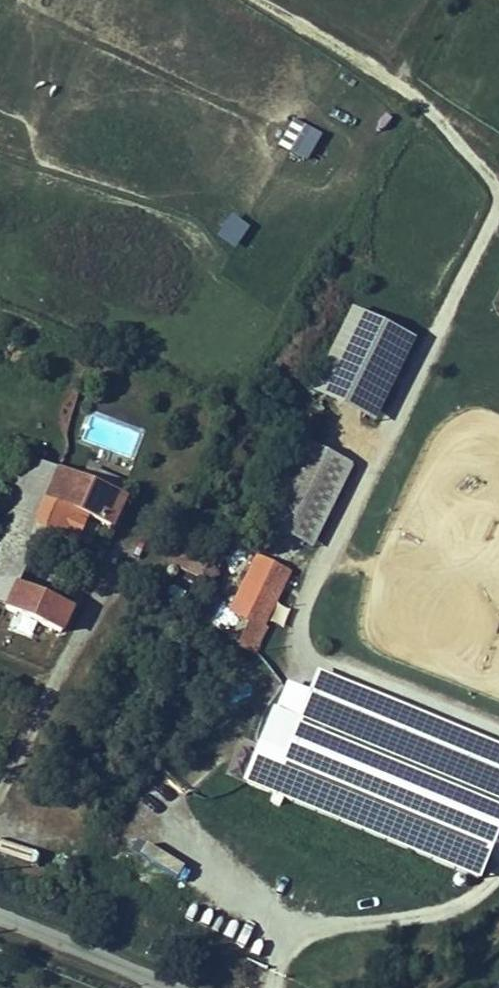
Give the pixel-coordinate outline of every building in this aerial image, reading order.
[(276,147),(306,162),(320,133),(290,118),(276,147)] [(228,214),(213,236),(234,250),(249,227),(228,214)] [(425,332),(365,300),(323,380),(383,412),(425,332)] [(360,455),(311,429),(269,510),(309,531),(318,535),(360,455)] [(126,485),(57,454),(27,440),(0,498),(0,586),(35,603),(65,618),(75,595),(25,572),(51,516),(80,530),(92,503),(112,513),(126,485)] [(201,568),(216,575),(223,578),(227,569),(223,566),(233,546),(191,523),(175,556),(189,562),(186,568),(198,574),(201,568)] [(258,609),(247,633),(264,640),(277,616),(271,612),(295,560),(262,545),(236,600),(258,609)] [(322,685),(320,690),(486,752),(498,757),(498,735),(327,670),(322,685)] [(290,699),(313,708),(319,693),(320,690),(322,685),(298,676),(290,699)] [(320,690),(319,693),(480,766),(486,752),(320,690)] [(480,766),(319,693),(285,781),(450,843),(480,766)] [(313,708),(290,699),(262,772),(285,781),(313,708)] [(486,752),(480,766),(450,843),(496,862),(498,855),(498,757),(486,752)]
